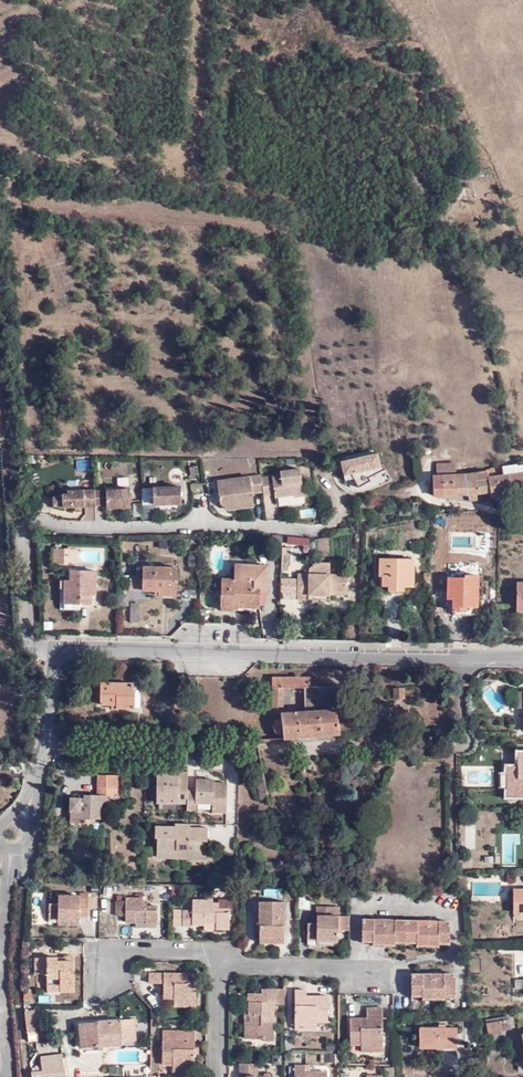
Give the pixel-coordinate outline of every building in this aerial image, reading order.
[(455,475),(454,464),(435,466),(435,476),(433,476),(433,496),(463,494),(469,494),(477,493),(491,492),(488,477),(503,475),(503,467),(487,469),(487,471),(466,474),(455,475)] [(516,473),(515,465),(503,467),(503,475),(488,477),(491,492),(491,497),(517,493),(514,474),(516,473)] [(515,465),(516,473),(514,474),(517,493),(522,492),(522,470),(522,466),(517,467),(517,465),(515,465)] [(265,493),(265,496),(276,495),(276,498),(296,496),(296,498),(304,497),(300,470),(281,473),(282,476),(263,478),(265,493)] [(263,478),(263,476),(218,482),(221,504),(229,511),(255,507),(253,494),(265,493),(263,478)] [(182,489),(144,490),(145,507),(182,506),(182,489)] [(132,490),(97,492),(97,507),(108,506),(108,510),(132,509),(132,490)] [(64,496),(64,509),(97,508),(97,507),(97,492),(70,492),(70,496),(64,496)] [(352,515),(352,503),(335,502),(335,515),(352,515)] [(54,548),(53,563),(63,564),(64,549),(54,548)] [(291,548),(282,548),(282,571),(288,570),(288,562),(291,562),(291,548)] [(382,586),(389,586),(388,591),(406,591),(405,587),(413,587),(414,559),(380,558),(379,577),(383,577),(382,586)] [(298,581),(298,598),(299,599),(309,600),(309,596),(330,596),(330,594),(330,591),(348,591),(348,574),(331,574),(331,562),(315,561),(309,569),(310,569),(309,574),(305,574),(298,574),(298,581)] [(222,579),(221,606),(234,607),(260,608),(260,592),(261,565),(235,565),(235,579),(222,579)] [(268,566),(261,565),(260,592),(268,592),(268,566)] [(156,591),(176,592),(178,568),(144,566),(142,591),(156,591)] [(69,580),(65,581),(63,604),(81,605),(92,605),(92,596),(92,590),(97,590),(97,571),(69,571),(69,580)] [(453,600),(453,612),(467,613),(467,608),(477,608),(478,576),(465,575),(465,578),(447,577),(447,600),(453,600)] [(63,604),(65,581),(60,581),(59,611),(81,611),(81,605),(63,604)] [(281,582),(281,598),(298,598),(298,581),(281,582)] [(467,613),(453,612),(453,617),(477,617),(477,608),(467,608),(467,613)] [(495,679),(490,674),(484,680),(488,686),(495,679)] [(197,677),(183,676),(183,685),(197,686),(197,677)] [(339,731),(338,723),(334,686),(311,686),(311,677),(272,677),(271,715),(281,715),(283,688),(305,689),(305,713),(281,716),(281,719),(276,720),(274,722),(274,727),(275,731),(278,735),(283,735),(283,738),(339,735),(339,731)] [(116,709),(135,709),(135,693),(133,693),(133,684),(101,683),(101,705),(116,706),(116,709)] [(396,700),(405,700),(404,688),(396,688),(396,700)] [(362,721),(338,723),(339,731),(362,729),(362,721)] [(507,789),(507,796),(522,796),(522,754),(518,754),(518,767),(508,766),(508,771),(507,789)] [(269,798),(262,767),(254,768),(260,800),(269,798)] [(499,788),(507,789),(508,771),(499,772),(499,788)] [(157,773),(157,802),(187,803),(188,773),(177,773),(177,776),(167,776),(166,773),(157,773)] [(71,799),(71,812),(74,812),(74,823),(86,823),(86,819),(105,820),(106,809),(109,809),(109,798),(119,797),(119,776),(98,775),(97,796),(84,795),(84,800),(71,799)] [(187,790),(187,810),(196,810),(196,803),(212,803),(212,812),(226,812),(227,783),(218,782),(218,785),(213,785),(213,782),(214,779),(196,779),(196,791),(187,790)] [(174,857),(193,858),(193,840),(205,841),(206,841),(206,827),(188,827),(188,823),(173,823),(173,827),(154,826),(154,838),(156,838),(156,849),(175,849),(174,857)] [(204,858),(205,841),(193,840),(193,858),(204,858)] [(174,857),(175,849),(156,849),(156,857),(174,857)] [(180,897),(180,888),(180,887),(172,887),(172,897),(180,897)] [(514,905),(522,904),(522,890),(514,890),(514,905)] [(49,919),(79,920),(79,918),(88,918),(89,899),(80,899),(80,897),(59,896),(58,904),(53,904),(50,904),(49,919)] [(126,898),(125,901),(125,916),(125,922),(136,923),(136,920),(146,920),(146,923),(157,922),(158,907),(148,906),(149,898),(126,898)] [(219,909),(230,909),(233,909),(233,901),(219,900),(219,903),(219,909)] [(125,916),(125,901),(115,901),(115,916),(125,916)] [(193,910),(183,910),(183,925),(193,926),(193,924),(204,924),(204,929),(230,929),(230,909),(219,909),(213,909),(214,903),(213,901),(193,901),(193,910)] [(260,901),(259,938),(284,939),(285,902),(260,901)] [(351,931),(351,916),(340,916),(340,907),(318,906),(318,916),(318,923),(312,923),(309,923),(308,944),(317,945),(318,940),(340,940),(340,931),(351,931)] [(183,925),(183,910),(174,910),(174,925),(183,925)] [(362,920),(363,939),(374,939),(374,942),(396,943),(396,939),(417,940),(417,943),(439,944),(439,943),(439,940),(450,940),(450,922),(439,922),(439,925),(418,924),(418,921),(395,920),(395,924),(374,924),(374,920),(362,920)] [(48,975),(47,986),(60,986),(60,992),(73,992),(74,957),(64,956),(64,961),(57,960),(57,959),(34,958),(34,974),(48,975)] [(163,999),(174,1000),(182,1000),(182,1003),(196,1004),(196,989),(196,983),(196,975),(148,974),(149,984),(163,984),(163,999)] [(412,974),(412,992),(422,992),(422,995),(444,995),(444,992),(455,992),(455,974),(443,974),(443,977),(423,977),(423,975),(412,974)] [(307,1022),(317,1022),(328,1022),(328,996),(307,995),(307,990),(295,990),(295,1025),(307,1025),(307,1022)] [(249,1002),(249,1015),(252,1014),(251,1026),(249,1026),(248,1038),(261,1038),(261,1028),(261,1022),(270,1022),(274,1022),(274,1002),(270,1002),(270,993),(247,993),(247,1002),(249,1002)] [(182,1000),(174,1000),(174,1008),(196,1008),(196,1004),(182,1003),(182,1000)] [(350,1045),(361,1044),(371,1045),(370,1047),(383,1047),(383,1009),(367,1008),(367,1018),(351,1018),(350,1045)] [(25,1011),(27,1033),(36,1032),(34,1011),(25,1011)] [(135,1019),(92,1022),(92,1047),(122,1045),(122,1042),(136,1041),(135,1019)] [(510,1019),(487,1024),(489,1035),(502,1032),(502,1031),(512,1029),(510,1019)] [(92,1047),(92,1022),(81,1023),(83,1047),(92,1047)] [(458,1028),(446,1029),(438,1029),(420,1029),(420,1048),(457,1048),(457,1045),(457,1035),(458,1028)] [(195,1042),(195,1031),(163,1030),(162,1065),(172,1065),(182,1065),(182,1069),(194,1070),(194,1054),(195,1048),(195,1042)] [(42,1071),(65,1069),(63,1054),(41,1056),(42,1071)] [(257,1076),(258,1064),(240,1064),(239,1076),(257,1076)] [(182,1065),(172,1065),(173,1073),(195,1074),(194,1070),(182,1069),(182,1065)] [(295,1076),(328,1076),(328,1073),(310,1073),(310,1067),(295,1067),(295,1076)] [(368,1068),(368,1076),(382,1076),(382,1068),(368,1068)] [(66,1069),(65,1069),(42,1071),(40,1071),(32,1072),(33,1076),(32,1076),(66,1076),(66,1069)]
